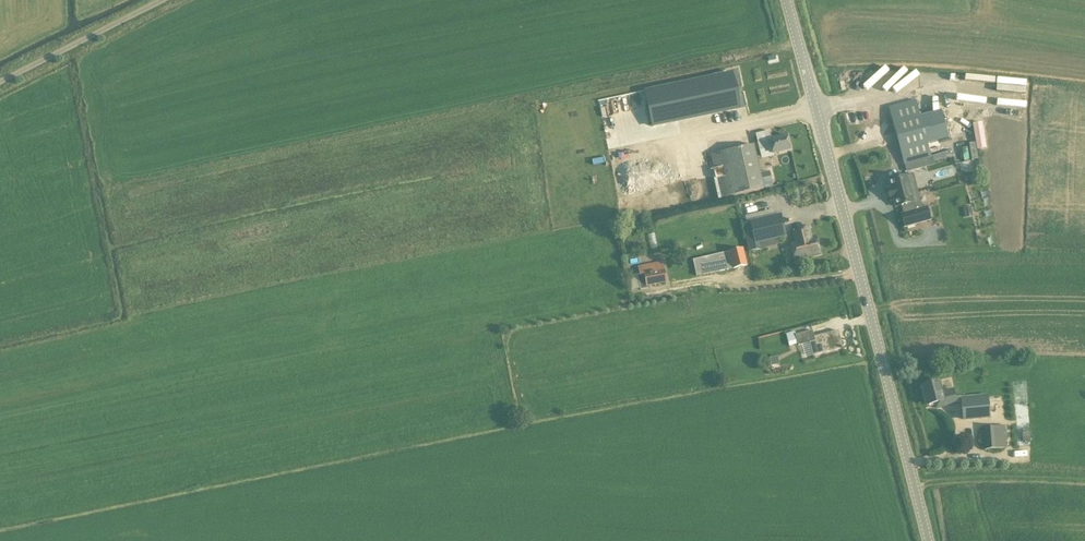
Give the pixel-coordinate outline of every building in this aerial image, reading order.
[(915,67),(880,81),(882,87),(917,72),(915,67)] [(689,123),(740,113),(733,78),(682,88),(689,123)] [(931,158),(927,142),(920,117),(915,100),(889,108),(902,157),(905,165),(931,158)] [(969,101),(964,103),(977,129),(983,126),(969,101)] [(773,155),(790,150),(786,136),(771,140),(769,132),(755,135),(759,151),(772,148),(773,155)] [(664,138),(573,154),(579,184),(669,167),(664,138)] [(953,157),(951,151),(932,156),(934,163),(953,157)] [(715,167),(617,187),(623,214),(720,195),(715,167)] [(897,177),(891,178),(891,180),(889,181),(891,187),(888,189),(891,201),(894,200),(896,206),(902,205),(904,214),(902,215),(905,227),(930,220),(926,208),(916,211),(913,202),(914,202),(911,193),(917,192),(915,185),(909,186),(906,176),(897,179),(897,177)] [(749,222),(741,223),(748,252),(760,249),(781,244),(780,239),(786,237),(780,214),(749,222)] [(795,242),(790,243),(795,260),(819,254),(815,238),(811,239),(808,227),(792,231),(795,242)] [(733,268),(746,265),(742,249),(729,252),(733,268)] [(723,270),(733,268),(729,252),(719,254),(723,270)] [(693,261),(697,277),(705,275),(701,259),(693,261)] [(640,274),(637,275),(640,290),(647,289),(647,285),(666,281),(662,262),(638,266),(640,274)] [(798,346),(809,343),(813,357),(842,349),(838,331),(814,337),(812,331),(796,335),(794,331),(785,334),(789,347),(797,344),(798,346)] [(922,390),(921,390),(922,396),(924,396),(927,406),(943,401),(945,407),(955,405),(952,392),(941,395),(939,383),(922,388),(922,390)] [(988,399),(961,401),(963,420),(990,418),(988,399)] [(983,427),(984,448),(1007,447),(1005,426),(983,427)]
